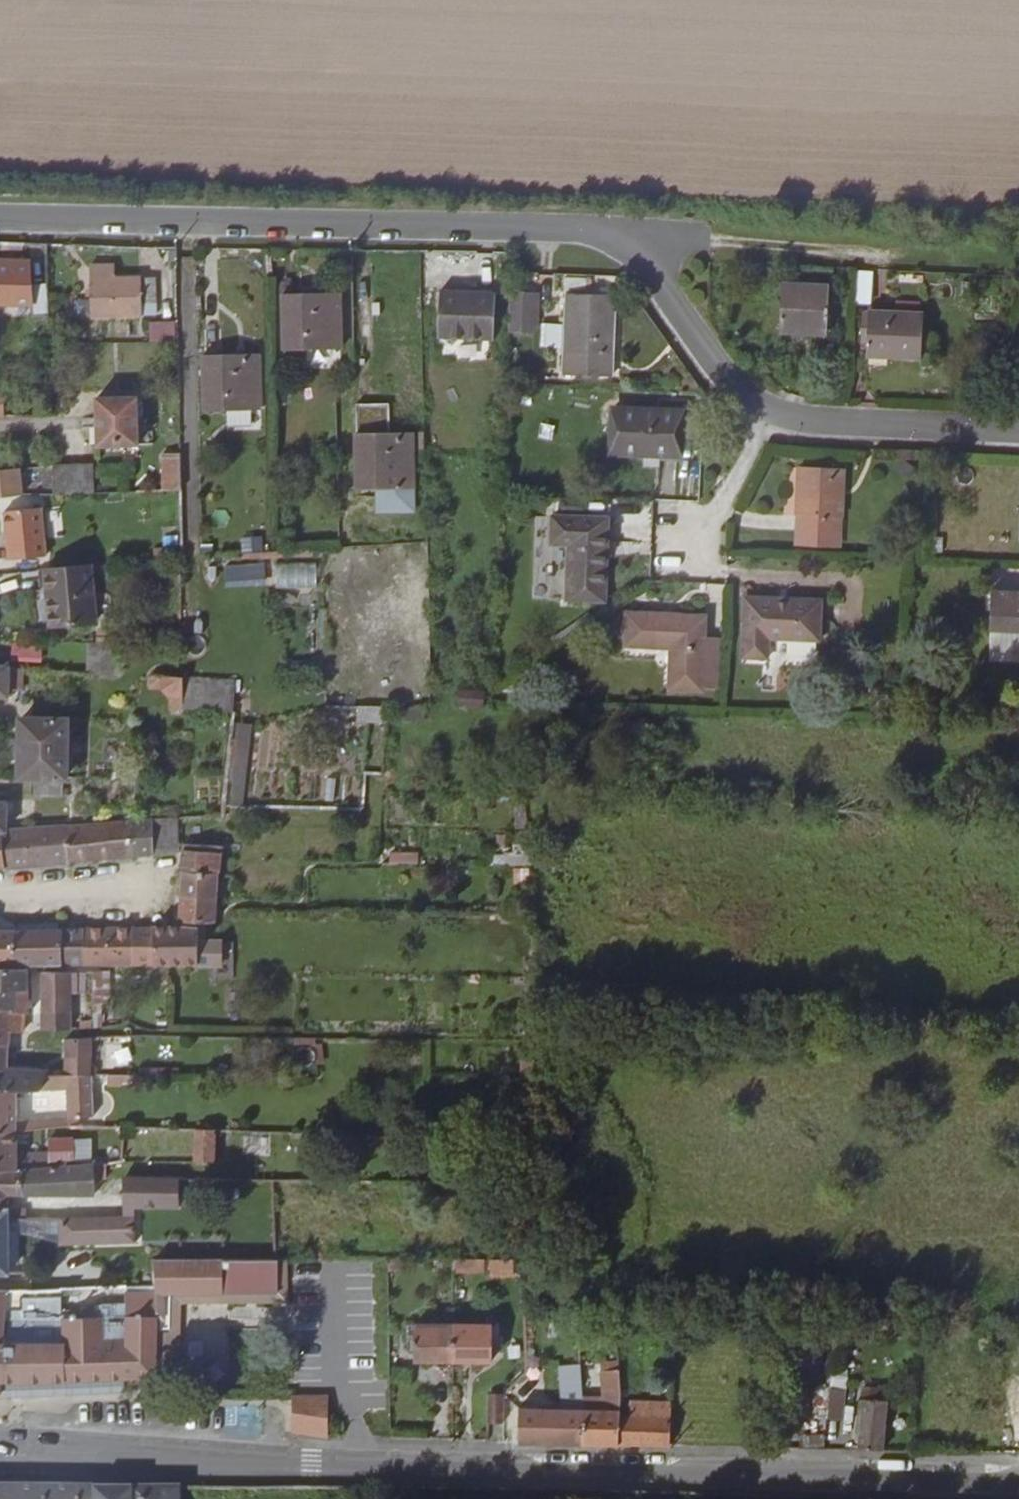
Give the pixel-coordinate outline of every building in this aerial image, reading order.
[(35,206),(36,199),(17,198),(16,206),(35,206)] [(55,282),(40,282),(40,257),(0,256),(0,299),(29,299),(29,310),(56,310),(55,282)] [(98,262),(98,274),(99,311),(149,310),(149,297),(163,297),(163,272),(122,274),(122,262),(98,262)] [(871,303),(874,270),(858,269),(855,302),(871,303)] [(833,287),(785,286),(784,331),(830,333),(833,287)] [(313,340),(348,340),(347,289),(290,290),(292,345),(313,344),(313,340)] [(498,339),(501,292),(446,290),(444,336),(498,339)] [(544,293),(516,292),(514,333),(542,335),(544,293)] [(614,374),(617,296),(568,294),(565,373),(614,374)] [(149,297),(149,310),(163,309),(163,297),(149,297)] [(928,314),(866,312),(865,341),(870,341),(870,356),(926,358),(928,314)] [(176,320),(155,321),(156,342),(177,340),(176,320)] [(337,351),(314,349),(313,362),(336,363),(337,351)] [(266,401),(265,351),(208,350),(208,407),(230,406),(230,401),(266,401)] [(0,391),(0,413),(8,413),(7,390),(0,391)] [(144,441),(144,392),(104,393),(105,442),(144,441)] [(383,483),(419,482),(417,431),(393,432),(392,404),(361,405),(362,433),(363,489),(384,488),(383,483)] [(686,435),(686,410),(616,408),(615,454),(650,454),(650,453),(685,454),(686,435)] [(699,410),(686,410),(686,435),(699,436),(699,410)] [(187,487),(186,450),(170,450),(171,480),(162,480),(162,488),(181,488),(187,487)] [(59,492),(92,491),(92,460),(56,461),(56,466),(59,492)] [(0,468),(0,494),(10,493),(28,491),(24,467),(0,468)] [(801,530),(843,531),(846,469),(803,467),(800,529),(801,530)] [(419,487),(419,482),(383,483),(384,488),(384,499),(419,497),(419,487)] [(48,504),(11,508),(16,557),(52,553),(48,504)] [(609,602),(613,517),(557,516),(555,546),(574,546),(572,601),(609,602)] [(842,548),(843,531),(801,530),(800,546),(842,548)] [(426,544),(327,545),(328,679),(334,681),(355,681),(406,694),(413,694),(415,687),(388,680),(409,679),(428,684),(427,631),(416,671),(416,638),(406,638),(385,633),(380,633),(341,622),(381,622),(381,629),(389,597),(407,597),(409,589),(427,589),(426,544)] [(100,619),(95,562),(48,566),(53,622),(100,619)] [(264,582),(265,564),(226,562),(225,580),(264,582)] [(316,562),(273,563),(274,588),(317,587),(316,562)] [(997,589),(996,630),(1018,630),(1018,590),(997,589)] [(827,598),(750,595),(748,656),(773,657),(774,637),(826,638),(827,598)] [(709,616),(632,614),(632,644),(681,645),(680,688),(706,689),(707,660),(708,639),(709,616)] [(11,648),(12,634),(0,634),(0,648),(11,648)] [(727,640),(708,639),(707,660),(726,661),(727,640)] [(14,640),(12,660),(42,662),(43,642),(14,640)] [(86,642),(87,674),(112,674),(112,642),(86,642)] [(12,693),(12,686),(26,685),(25,664),(0,663),(0,693),(12,693)] [(188,706),(188,705),(188,674),(152,672),(151,686),(163,687),(173,694),(173,707),(188,706)] [(457,688),(456,706),(485,708),(486,689),(457,688)] [(357,721),(386,723),(387,706),(357,705),(357,721)] [(28,736),(27,753),(27,774),(39,774),(38,791),(69,792),(70,774),(72,774),(78,774),(79,759),(86,759),(87,734),(79,733),(80,717),(73,717),(28,716),(28,736)] [(230,800),(247,800),(249,723),(232,722),(230,800)] [(19,753),(27,753),(28,736),(20,735),(19,753)] [(11,827),(11,799),(0,799),(0,828),(9,827),(11,827)] [(185,827),(185,816),(158,817),(156,852),(185,850),(185,839),(185,827)] [(156,852),(158,817),(115,820),(117,856),(156,852)] [(117,856),(115,820),(73,823),(75,859),(117,856)] [(75,859),(73,823),(11,827),(9,827),(11,865),(75,859)] [(9,827),(0,828),(0,866),(11,865),(9,827)] [(225,870),(226,850),(216,849),(216,841),(190,840),(189,849),(188,868),(225,870)] [(495,864),(531,865),(532,844),(512,843),(512,854),(495,853),(495,864)] [(418,864),(418,851),(389,851),(389,864),(418,864)] [(186,893),(222,894),(225,870),(188,868),(186,893)] [(220,919),(222,894),(186,893),(185,920),(220,919)] [(23,928),(63,927),(63,920),(23,920),(23,928)] [(180,961),(179,924),(158,925),(159,961),(170,961),(180,961)] [(201,926),(184,924),(179,924),(180,961),(208,961),(209,961),(209,951),(200,950),(201,926)] [(137,962),(136,925),(110,926),(110,962),(137,962)] [(159,961),(158,925),(136,925),(137,962),(159,961)] [(23,928),(19,928),(17,960),(67,962),(88,962),(88,926),(63,927),(23,928)] [(110,962),(110,926),(88,926),(88,962),(110,962)] [(209,927),(201,926),(200,950),(209,951),(209,929),(209,927)] [(0,927),(0,960),(17,960),(19,928),(0,927)] [(0,965),(0,985),(19,985),(20,996),(33,996),(32,965),(0,965)] [(75,969),(67,969),(48,969),(48,995),(74,994),(75,969)] [(540,975),(535,975),(535,986),(545,986),(546,975),(540,975)] [(0,985),(0,1003),(18,1004),(19,1009),(29,1010),(33,1010),(33,996),(20,996),(19,985),(0,985)] [(74,994),(48,995),(48,1009),(75,1009),(74,994)] [(0,1003),(0,1043),(14,1043),(16,1030),(28,1029),(29,1010),(19,1009),(18,1004),(0,1003)] [(75,1009),(48,1009),(48,1027),(74,1025),(75,1009)] [(87,1024),(98,1023),(98,1016),(87,1016),(87,1024)] [(96,1049),(96,1034),(73,1036),(72,1050),(96,1049)] [(11,1061),(14,1043),(0,1043),(0,1062),(11,1061)] [(96,1049),(72,1050),(72,1073),(96,1073),(96,1049)] [(53,1073),(52,1066),(11,1061),(0,1062),(0,1085),(33,1086),(48,1086),(50,1073),(53,1073)] [(96,1073),(72,1073),(53,1073),(50,1073),(48,1086),(72,1087),(72,1113),(98,1113),(96,1073)] [(112,1073),(96,1073),(98,1113),(112,1113),(112,1073)] [(33,1086),(0,1085),(0,1126),(21,1125),(21,1094),(34,1095),(33,1086)] [(21,1125),(0,1126),(0,1154),(1,1169),(53,1166),(53,1153),(23,1153),(22,1125),(21,1125)] [(221,1128),(200,1127),(199,1160),(219,1161),(221,1128)] [(236,1128),(221,1128),(219,1161),(235,1162),(236,1128)] [(14,1205),(14,1190),(100,1191),(100,1162),(78,1164),(53,1166),(1,1169),(0,1154),(0,1205),(14,1205)] [(127,1173),(126,1161),(100,1162),(100,1191),(127,1191),(127,1173)] [(160,1174),(127,1173),(127,1191),(127,1211),(64,1215),(65,1241),(138,1238),(137,1203),(184,1204),(185,1174),(160,1174)] [(0,1205),(0,1270),(14,1269),(14,1214),(14,1205),(0,1205)] [(182,1257),(158,1257),(158,1282),(159,1289),(280,1290),(280,1257),(182,1257)] [(485,1268),(485,1258),(458,1258),(458,1267),(485,1268)] [(160,1326),(158,1282),(127,1283),(129,1337),(155,1337),(160,1338),(160,1326)] [(129,1337),(127,1283),(111,1284),(112,1313),(108,1315),(109,1338),(129,1337)] [(0,1287),(0,1343),(7,1343),(7,1331),(13,1331),(14,1327),(58,1326),(58,1330),(70,1329),(70,1340),(109,1338),(108,1315),(108,1312),(67,1312),(67,1316),(13,1317),(13,1314),(9,1314),(10,1287),(0,1287)] [(458,1322),(458,1296),(448,1296),(448,1322),(458,1322)] [(458,1322),(448,1322),(421,1321),(421,1327),(413,1327),(413,1347),(421,1347),(421,1357),(458,1358),(458,1322)] [(496,1323),(458,1322),(458,1358),(495,1359),(496,1348),(503,1349),(504,1329),(496,1329),(496,1323)] [(0,1343),(0,1392),(6,1392),(7,1379),(26,1379),(129,1375),(157,1374),(155,1337),(129,1337),(109,1338),(70,1340),(70,1329),(58,1330),(58,1326),(14,1327),(13,1331),(7,1331),(7,1343),(0,1343)] [(585,1443),(621,1444),(622,1413),(621,1382),(620,1361),(607,1362),(607,1368),(604,1368),(605,1407),(583,1406),(585,1443)] [(581,1364),(559,1364),(559,1396),(582,1396),(581,1364)] [(674,1396),(675,1371),(665,1371),(664,1395),(674,1396)] [(6,1393),(48,1392),(49,1391),(130,1388),(129,1375),(26,1379),(7,1379),(6,1392),(6,1393)] [(638,1382),(621,1382),(622,1413),(638,1414),(638,1401),(638,1382)] [(846,1385),(832,1385),(830,1405),(828,1418),(842,1419),(846,1385)] [(860,1448),(886,1448),(891,1387),(865,1386),(860,1448)] [(506,1419),(506,1391),(490,1391),(489,1419),(506,1419)] [(333,1429),(333,1393),(297,1393),(297,1429),(333,1434),(333,1429)] [(621,1444),(672,1444),(674,1403),(638,1401),(638,1414),(622,1413),(621,1444)] [(828,1418),(830,1405),(818,1404),(815,1430),(827,1430),(828,1418)] [(585,1443),(583,1406),(521,1406),(521,1441),(585,1443)] [(827,1430),(815,1430),(802,1429),(801,1447),(826,1448),(827,1430)] [(181,1482),(0,1480),(0,1498),(181,1498),(181,1482)]
